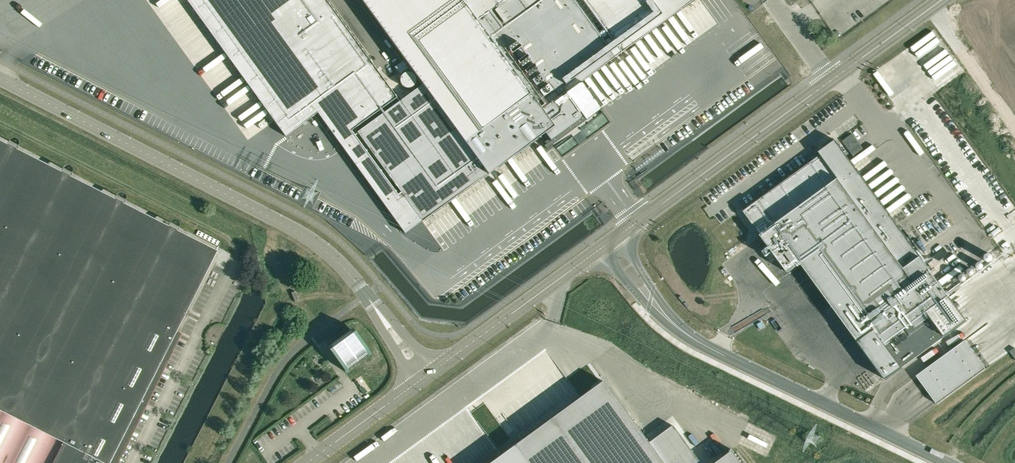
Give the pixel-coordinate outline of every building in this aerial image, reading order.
[(423,85),(410,94),(409,95),(357,132),(401,193),(398,195),(352,131),(398,98),(326,0),(186,0),(286,137),(318,113),(406,233),(488,173),(488,174),(535,140),(545,133),(551,141),(569,128),(570,129),(574,126),(573,124),(584,117),(566,93),(571,89),(610,61),(615,57),(621,53),(693,0),(583,0),(615,44),(608,49),(573,0),(361,0),(423,85)] [(408,69),(403,61),(396,67),(401,74),(408,69)] [(218,251),(177,231),(180,226),(180,225),(180,224),(180,223),(180,222),(180,221),(179,220),(178,220),(178,219),(177,219),(176,218),(175,218),(174,218),(173,219),(172,219),(171,220),(171,221),(170,221),(168,226),(124,204),(126,199),(127,198),(127,197),(127,196),(127,195),(126,194),(126,193),(125,193),(124,192),(123,192),(123,191),(122,191),(121,191),(120,191),(119,192),(118,192),(118,193),(117,193),(117,194),(114,199),(70,177),(73,172),(73,171),(73,170),(73,169),(73,168),(73,167),(72,166),(72,165),(71,165),(70,164),(69,164),(68,164),(67,164),(66,164),(65,165),(64,166),(63,167),(61,172),(17,149),(19,145),(19,144),(20,143),(20,142),(20,141),(19,140),(18,139),(18,138),(17,138),(16,137),(15,137),(14,137),(13,137),(12,137),(11,138),(10,139),(9,140),(7,144),(0,141),(0,462),(110,462),(218,251)] [(835,145),(821,155),(756,202),(886,380),(951,333),(933,308),(949,297),(835,140),(833,142),(835,145)] [(356,333),(331,351),(344,370),(346,373),(349,371),(347,368),(367,353),(369,356),(372,354),(370,351),(370,352),(356,333)] [(917,376),(937,404),(986,369),(965,341),(917,376)] [(602,381),(515,445),(512,446),(507,450),(507,451),(503,453),(489,462),(662,462),(602,381)] [(731,450),(713,462),(741,462),(731,450)]
